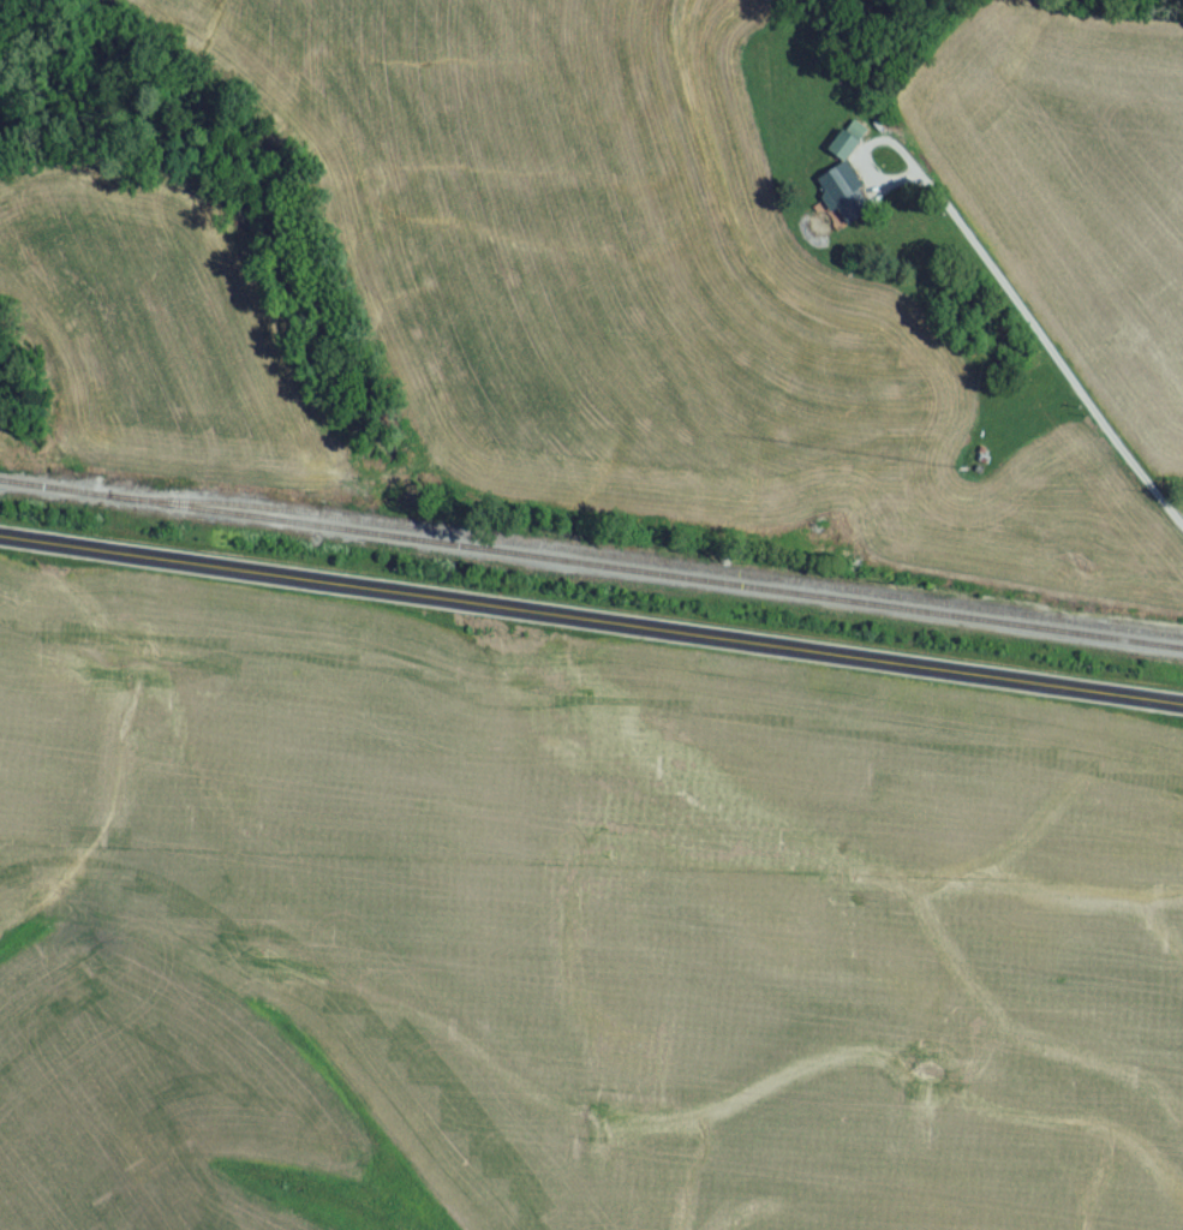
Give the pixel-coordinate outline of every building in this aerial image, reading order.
[(878,217),(848,169),(821,186),(850,233),(878,217)]
